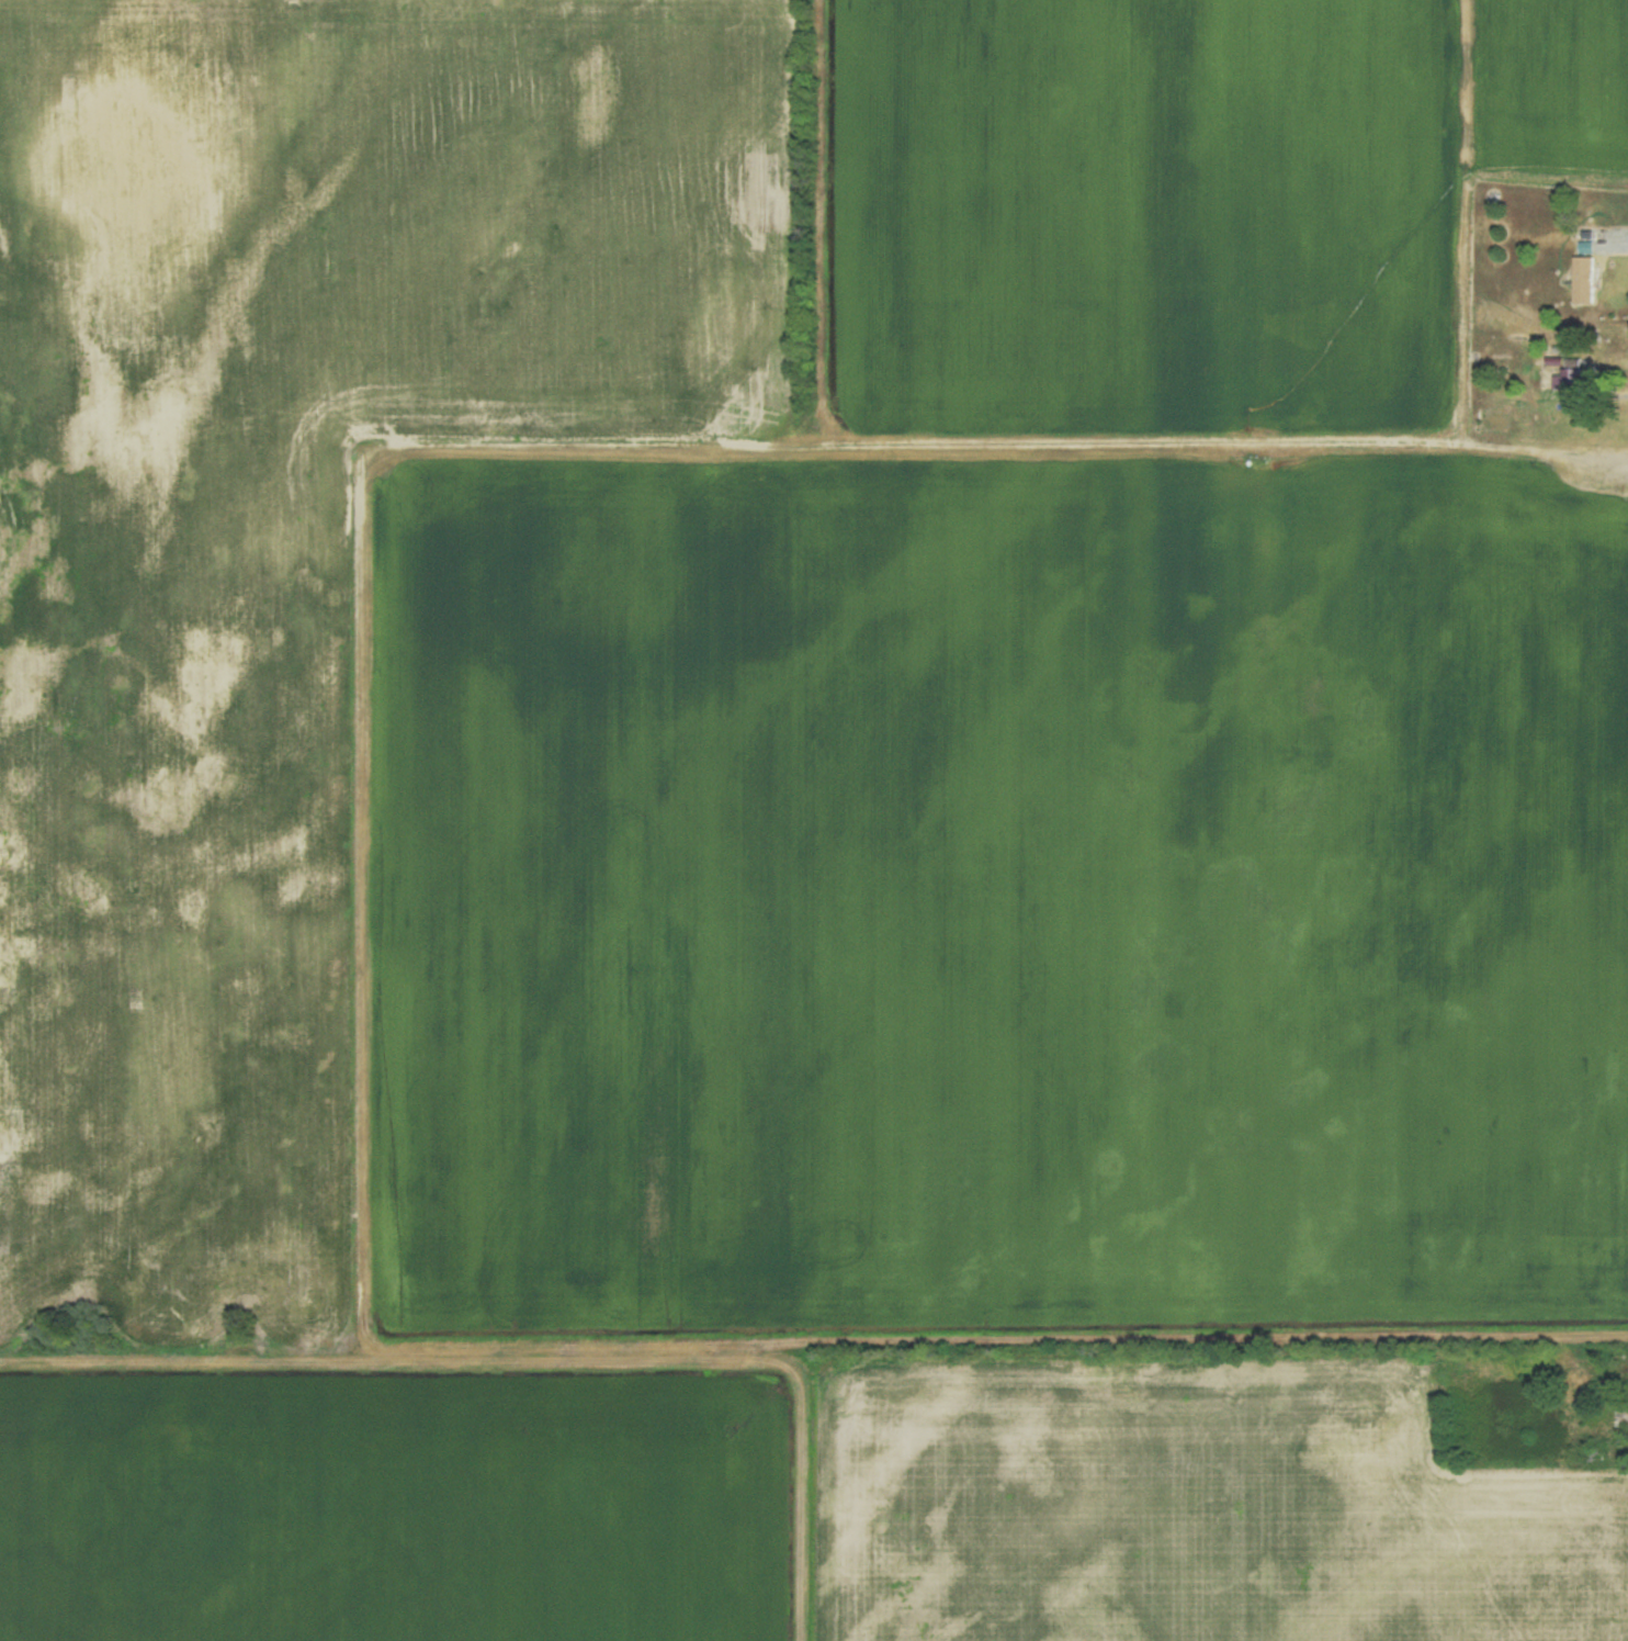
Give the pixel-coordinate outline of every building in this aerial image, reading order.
[(1576,304),(1596,304),(1596,257),(1577,257),(1576,304)]
